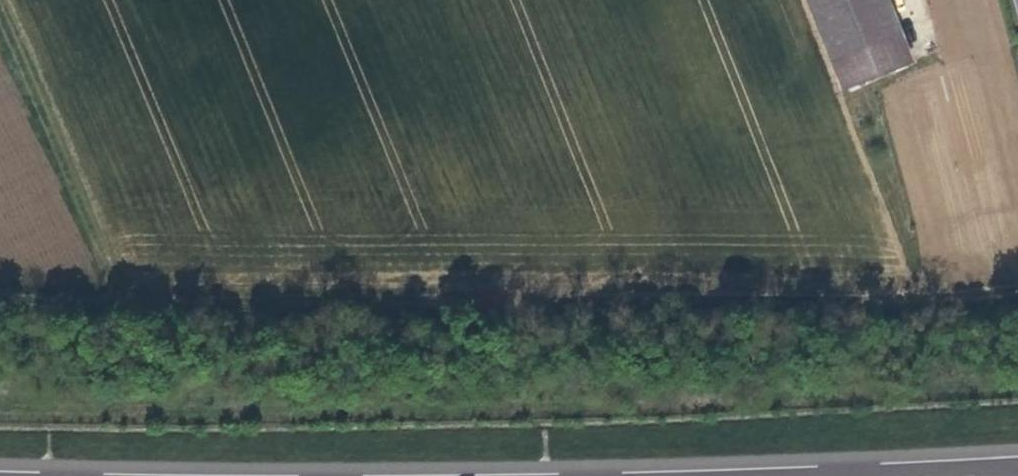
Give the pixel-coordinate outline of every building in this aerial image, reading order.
[(833,92),(904,70),(879,0),(798,0),(833,92)] [(1015,25),(1017,24),(1017,0),(1008,0),(1015,25)]
